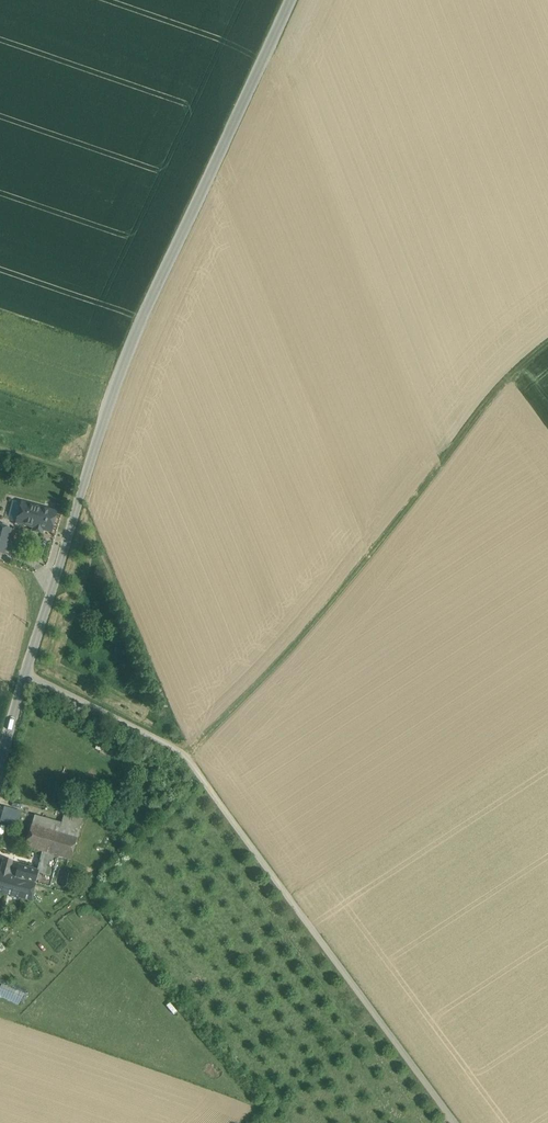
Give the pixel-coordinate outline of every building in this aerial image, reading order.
[(57,512),(21,502),(15,523),(33,528),(32,531),(42,534),(43,531),(51,533),(57,512)] [(0,526),(0,554),(4,555),(11,529),(0,526)] [(21,812),(4,807),(0,820),(17,825),(21,812)] [(53,821),(34,816),(25,847),(41,852),(42,852),(58,857),(62,858),(70,860),(79,830),(61,824),(53,822),(53,821)] [(82,821),(63,816),(61,824),(79,830),(82,821)] [(37,871),(34,883),(54,889),(62,858),(58,857),(42,852),(37,871)] [(0,871),(0,874),(8,876),(11,864),(12,861),(3,859),(0,871)] [(37,871),(18,865),(18,866),(11,864),(8,876),(0,874),(0,884),(7,886),(5,894),(30,901),(34,883),(37,871)] [(0,984),(0,997),(18,1004),(23,992),(0,983),(0,984)]
